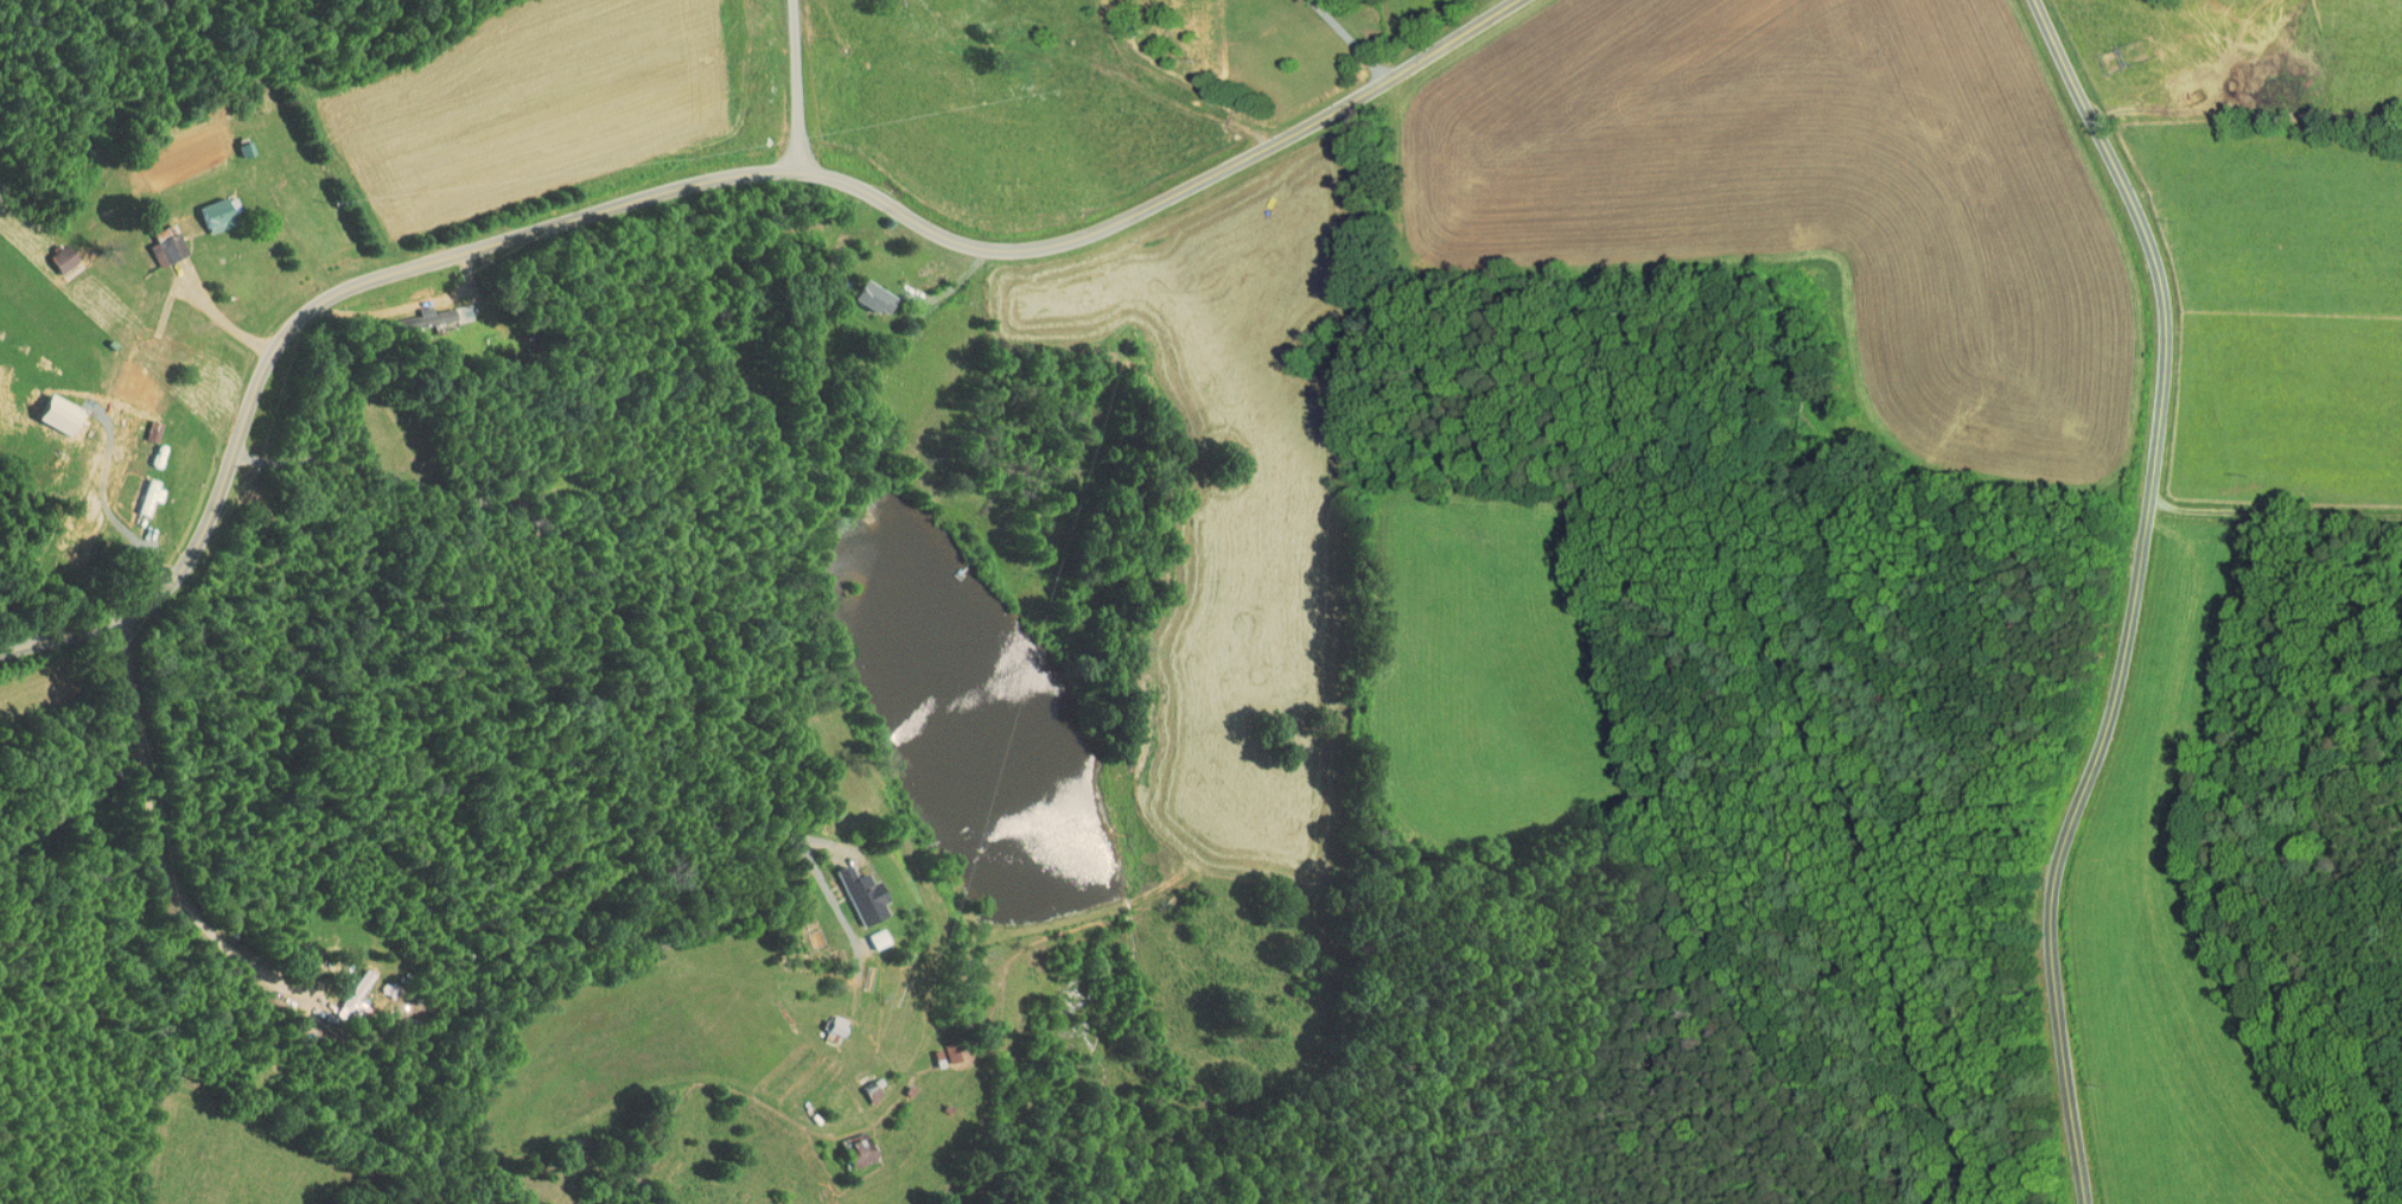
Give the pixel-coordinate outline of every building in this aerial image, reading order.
[(198,226),(223,217),(212,189),(187,199),(198,226)] [(158,227),(155,222),(144,228),(147,233),(137,239),(148,261),(176,246),(165,224),(158,227)] [(36,248),(49,268),(68,255),(56,236),(36,248)] [(841,293),(875,309),(884,288),(850,272),(841,293)] [(420,305),(419,299),(405,302),(406,309),(387,312),(389,323),(460,311),(458,298),(420,305)] [(148,435),(150,416),(137,414),(135,433),(148,435)] [(148,495),(153,479),(135,473),(125,506),(135,509),(141,493),(148,495)] [(848,920),(874,909),(869,896),(874,895),(865,874),(858,876),(854,866),(842,871),(837,858),(824,863),(848,920)] [(862,943),(877,937),(871,922),(856,928),(862,943)] [(348,1011),(358,997),(347,990),(362,968),(353,962),(329,997),(348,1011)] [(956,1052),(952,1037),(933,1042),(936,1056),(956,1052)] [(874,1088),(865,1072),(850,1080),(859,1097),(874,1088)] [(839,1161),(862,1155),(854,1127),(836,1132),(840,1147),(835,1148),(839,1161)]
